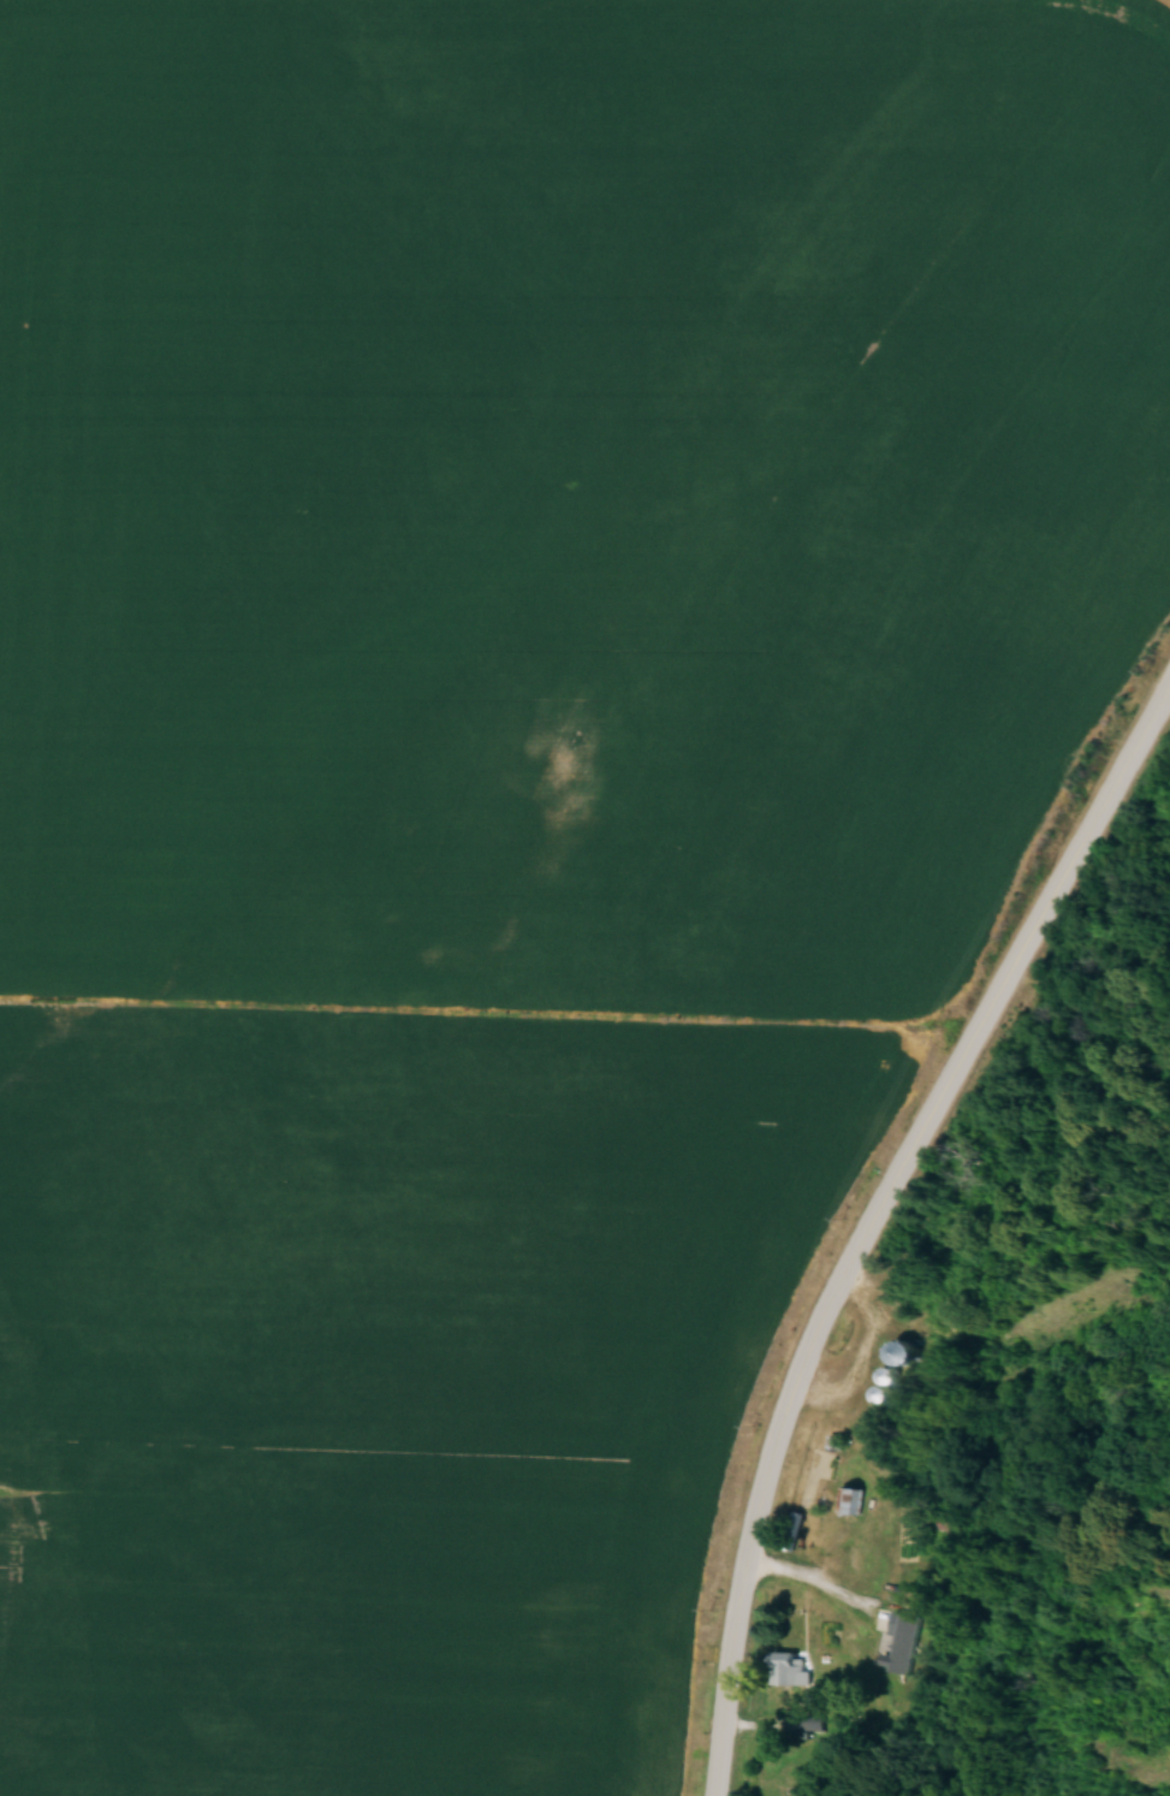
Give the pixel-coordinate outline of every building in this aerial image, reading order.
[(906,1365),(917,1345),(900,1335),(889,1356),(906,1365)] [(872,1394),(884,1403),(892,1391),(880,1382),(872,1394)] [(838,1509),(861,1513),(865,1487),(842,1484),(838,1509)] [(804,1512),(797,1510),(785,1545),(793,1547),(804,1512)] [(773,1651),(773,1682),(810,1682),(810,1668),(804,1668),(804,1651),(773,1651)]
